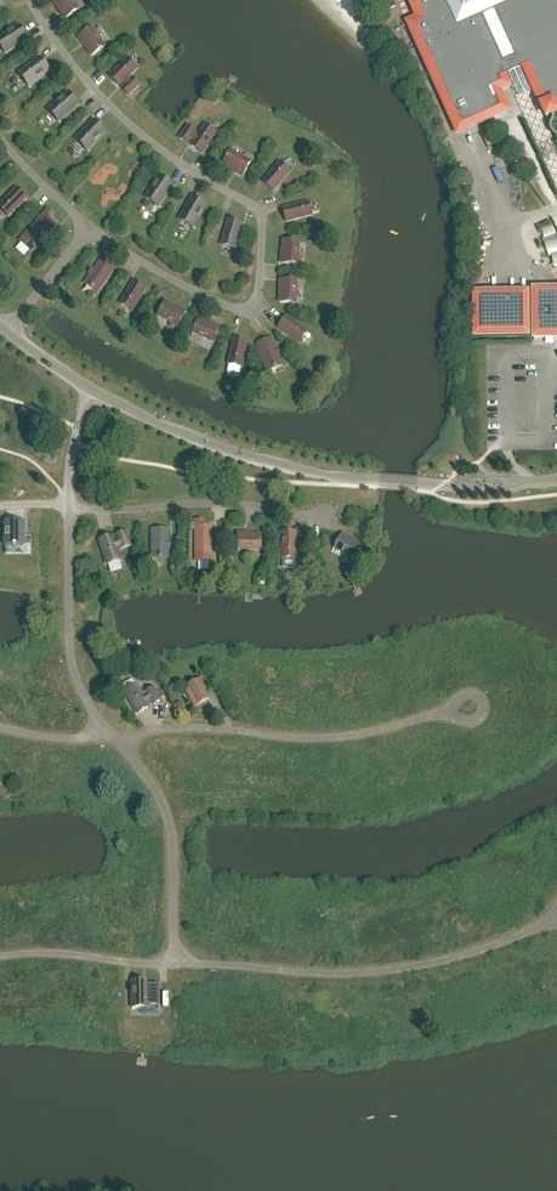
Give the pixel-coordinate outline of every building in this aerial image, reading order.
[(66,19),(78,10),(71,1),(72,0),(53,0),(66,19)] [(417,18),(407,23),(426,63),(457,134),(481,123),(509,111),(500,91),(510,86),(505,76),(510,73),(512,77),(520,74),(518,70),(523,67),(546,117),(548,116),(556,112),(556,0),(409,0),(417,18)] [(5,53),(17,46),(16,44),(26,37),(19,25),(0,37),(0,45),(5,53)] [(79,37),(92,56),(104,48),(104,47),(105,47),(98,37),(97,38),(90,28),(79,37)] [(128,58),(110,76),(119,86),(124,82),(127,84),(122,89),(129,96),(139,85),(133,79),(131,81),(128,78),(138,68),(128,58)] [(19,73),(29,86),(50,70),(42,59),(32,67),(31,65),(19,73)] [(48,110),(59,122),(70,113),(68,111),(77,103),(68,92),(48,110)] [(76,140),(87,151),(106,132),(96,122),(88,131),(86,129),(76,140)] [(188,126),(180,138),(188,144),(191,139),(194,141),(191,146),(202,154),(217,133),(205,125),(197,136),(194,134),(196,132),(188,126)] [(243,176),(250,163),(239,158),(240,156),(230,151),(229,152),(223,165),(243,176)] [(465,153),(460,155),(466,168),(472,166),(465,153)] [(290,171),(280,162),(262,183),(273,192),(290,171)] [(145,198),(158,207),(167,195),(165,194),(171,184),(160,176),(145,198)] [(17,188),(0,205),(0,209),(8,217),(27,198),(17,188)] [(179,220),(193,228),(206,205),(194,198),(188,209),(186,208),(179,220)] [(286,222),(312,216),(309,202),(283,209),(286,222)] [(48,210),(48,209),(20,241),(20,242),(21,240),(32,250),(31,251),(32,252),(46,236),(47,237),(50,234),(49,233),(56,224),(50,219),(54,214),(48,210)] [(221,245),(235,249),(242,223),(228,220),(221,245)] [(283,240),(282,264),(296,264),(297,252),(298,253),(299,241),(297,241),(283,240)] [(92,272),(84,284),(98,293),(114,269),(101,260),(95,269),(93,268),(91,271),(92,272)] [(281,279),(280,303),(294,304),(294,303),(296,304),(296,292),(295,292),(296,280),(281,279)] [(134,281),(120,304),(132,311),(146,288),(134,281)] [(475,336),(527,335),(527,332),(534,332),(534,338),(548,338),(551,338),(556,338),(556,290),(533,291),(533,303),(527,303),(527,294),(475,294),(475,336)] [(179,325),(186,312),(165,302),(158,314),(158,316),(168,321),(169,320),(179,325)] [(286,317),(278,328),(300,343),(308,332),(286,317)] [(220,328),(199,319),(193,332),(204,336),(204,338),(214,342),(215,341),(220,328)] [(256,344),(267,371),(282,365),(277,352),(279,352),(277,348),(276,348),(272,338),(256,344)] [(234,339),(228,365),(242,368),(247,342),(234,339)] [(212,560),(212,555),(212,544),(214,544),(214,539),(212,539),(212,526),(204,526),(204,520),(196,520),(196,526),(196,555),(195,560),(212,560)] [(5,546),(24,546),(24,522),(5,522),(5,546)] [(152,558),(168,558),(168,547),(170,547),(170,542),(168,542),(168,529),(152,529),(152,558)] [(121,549),(130,546),(126,532),(117,535),(118,538),(114,539),(113,536),(100,540),(107,565),(121,561),(117,547),(120,546),(121,549)] [(295,559),(295,532),(282,532),(282,559),(295,559)] [(261,534),(238,534),(238,549),(261,548),(261,534)] [(355,559),(362,546),(342,535),(335,547),(355,559)] [(188,688),(185,690),(195,707),(209,699),(204,691),(206,689),(200,679),(187,686),(188,688)] [(137,685),(125,692),(138,714),(150,707),(148,704),(152,703),(153,705),(161,700),(154,688),(146,692),(147,695),(144,697),(137,685)] [(132,1008),(143,1008),(147,1008),(147,1005),(159,1005),(159,984),(147,984),(147,981),(132,981),(132,1008)]
